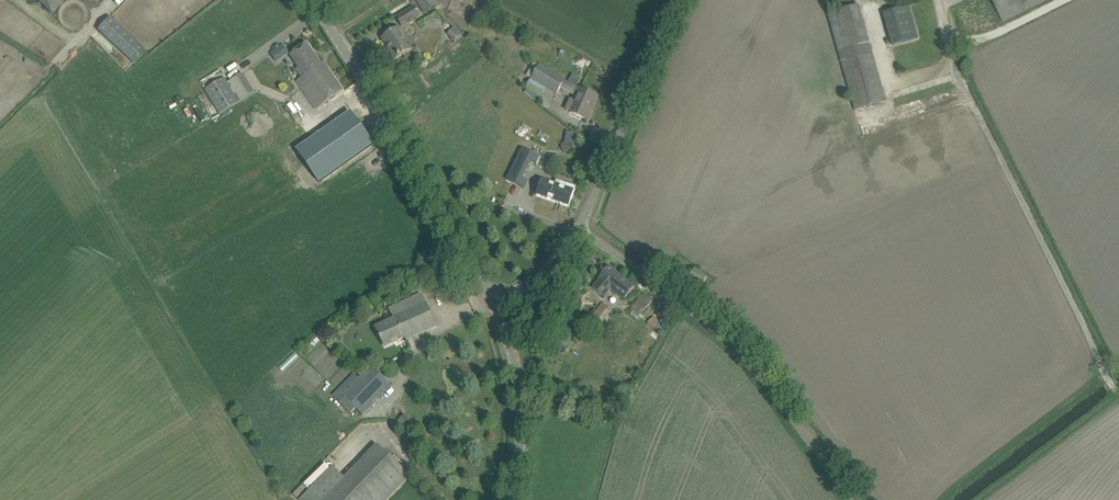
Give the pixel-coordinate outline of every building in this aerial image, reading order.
[(52,14),(65,0),(37,0),(52,14)] [(443,0),(416,0),(425,13),(444,1),(443,0)] [(1003,22),(1046,0),(992,0),(1003,22)] [(828,15),(856,110),(886,101),(858,7),(828,15)] [(884,14),(893,46),(919,38),(910,7),(884,14)] [(397,19),(403,28),(419,18),(414,8),(397,19)] [(97,30),(132,62),(145,48),(110,16),(97,30)] [(454,41),(461,34),(454,27),(447,33),(454,41)] [(383,38),(395,60),(412,49),(399,28),(383,38)] [(290,56),(299,68),(296,70),(301,77),(296,81),(316,110),(343,91),(324,63),(322,65),(307,44),(290,56)] [(270,51),(273,61),(288,56),(285,46),(270,51)] [(534,63),(527,75),(532,79),(540,66),(534,63)] [(540,66),(532,79),(556,93),(560,87),(577,97),(575,101),(570,99),(566,110),(571,112),(586,119),(589,111),(591,112),(591,111),(590,111),(593,105),(594,105),(598,97),(581,89),(564,80),(540,66)] [(205,90),(220,114),(255,93),(243,74),(228,83),(225,78),(205,90)] [(546,89),(531,81),(526,89),(541,97),(546,89)] [(209,110),(202,97),(196,100),(204,113),(209,110)] [(370,147),(349,113),(293,147),(314,181),(370,147)] [(563,150),(573,151),(574,132),(564,131),(563,150)] [(509,177),(508,180),(525,188),(528,182),(523,180),(529,167),(532,161),(537,163),(539,158),(540,157),(527,151),(522,149),(509,177)] [(542,181),(537,195),(569,206),(576,187),(557,180),(555,185),(542,181)] [(593,288),(605,298),(611,290),(624,300),(635,287),(609,266),(599,279),(600,279),(593,288)] [(708,277),(696,269),(691,276),(703,284),(708,277)] [(390,308),(395,318),(376,327),(385,346),(406,337),(407,340),(438,326),(428,305),(427,306),(421,294),(390,308)] [(631,309),(639,316),(652,301),(644,294),(631,309)] [(593,322),(591,325),(597,329),(609,313),(606,311),(609,308),(602,303),(590,320),(593,322)] [(647,324),(654,329),(660,322),(652,317),(647,324)] [(379,399),(391,387),(372,368),(344,397),(363,416),(375,403),(373,402),(378,397),(379,399)] [(410,477),(377,445),(344,478),(332,466),(299,499),(388,499),(410,477)]
